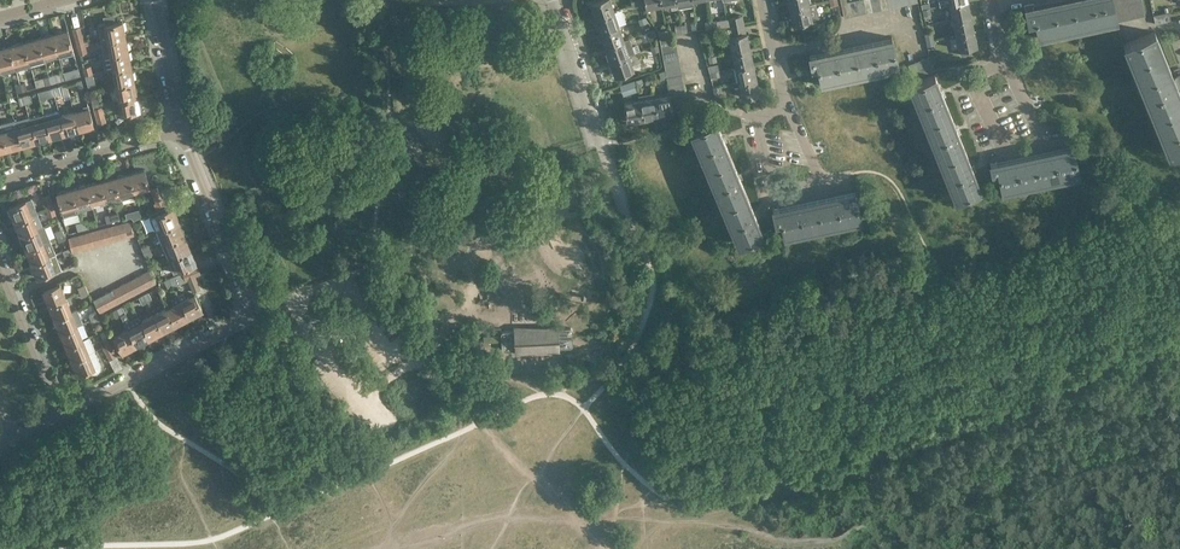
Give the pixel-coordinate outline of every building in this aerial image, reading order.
[(615,10),(611,0),(596,0),(590,2),(595,17),(615,10)] [(677,2),(677,0),(661,0),(662,5),(671,3),(672,9),(678,8),(677,2)] [(855,0),(854,0),(848,1),(851,16),(858,14),(855,0)] [(858,14),(865,13),(863,0),(855,0),(858,14)] [(871,0),(863,0),(865,13),(873,11),(871,0)] [(873,11),(880,9),(878,0),(871,0),(873,11)] [(886,0),(878,0),(880,9),(888,8),(886,0)] [(950,4),(953,19),(971,15),(968,0),(966,0),(950,4)] [(1113,0),(1055,0),(1025,6),(1029,23),(1036,21),(1039,38),(1117,22),(1114,7),(1113,0)] [(847,1),(841,3),(844,17),(851,16),(848,1),(847,1)] [(1143,1),(1136,2),(1139,17),(1146,15),(1143,1)] [(1136,2),(1129,4),(1132,18),(1139,17),(1136,2)] [(819,17),(816,3),(810,4),(789,8),(793,23),(813,19),(819,17)] [(1129,4),(1121,5),(1124,20),(1132,18),(1129,4)] [(1121,5),(1114,7),(1117,22),(1119,21),(1124,20),(1121,5)] [(619,25),(615,10),(595,17),(600,32),(619,25)] [(1155,24),(1171,20),(1170,12),(1153,15),(1155,24)] [(730,26),(744,23),(743,14),(728,18),(730,26)] [(974,30),(971,15),(953,19),(956,33),(974,30)] [(640,24),(649,21),(645,16),(638,18),(640,24)] [(102,40),(126,36),(123,20),(106,24),(106,22),(99,23),(102,40)] [(619,25),(600,32),(605,46),(624,39),(619,25)] [(76,44),(84,42),(80,26),(72,28),(76,44)] [(732,52),(751,48),(747,33),(746,33),(745,26),(730,29),(732,35),(728,36),(732,52)] [(649,38),(657,35),(656,32),(654,29),(647,32),(649,38)] [(59,57),(74,53),(68,30),(53,34),(58,52),(59,57)] [(974,30),(956,33),(960,55),(971,52),(970,46),(977,45),(974,30)] [(1168,154),(1179,149),(1179,94),(1177,86),(1179,85),(1179,75),(1173,78),(1154,32),(1123,44),(1168,154)] [(53,34),(39,38),(43,55),(58,52),(53,34)] [(661,45),(676,42),(675,35),(666,37),(660,38),(661,45)] [(105,55),(111,54),(129,50),(126,36),(102,40),(105,55)] [(822,84),(899,68),(892,36),(809,54),(813,70),(819,69),(822,84)] [(609,61),(629,54),(635,52),(630,37),(624,39),(605,46),(609,61)] [(45,61),(43,55),(39,38),(24,42),(29,59),(31,65),(45,61)] [(29,59),(24,42),(10,46),(15,63),(29,59)] [(662,52),(678,49),(676,42),(661,45),(662,52)] [(652,53),(659,50),(658,44),(650,47),(652,53)] [(10,46),(0,48),(0,66),(0,67),(9,65),(10,70),(16,68),(15,63),(10,46)] [(735,67),(752,63),(754,63),(751,48),(732,52),(735,67)] [(663,59),(679,56),(678,49),(662,52),(663,59)] [(114,68),(132,65),(129,50),(111,54),(114,68)] [(629,54),(609,61),(614,76),(634,69),(629,54)] [(665,66),(680,64),(679,56),(663,59),(665,66)] [(922,59),(928,72),(935,69),(930,56),(922,59)] [(920,75),(928,72),(922,59),(915,62),(920,75)] [(914,78),(920,75),(915,62),(908,64),(914,78)] [(752,63),(735,67),(738,81),(757,77),(754,63),(752,63)] [(116,83),(134,80),(132,65),(114,68),(116,83)] [(75,77),(81,75),(79,67),(73,69),(75,77)] [(665,69),(666,76),(682,73),(681,67),(665,69)] [(89,89),(97,87),(93,73),(85,75),(89,89)] [(686,91),(682,73),(666,76),(667,77),(666,77),(667,78),(669,90),(654,93),(658,116),(674,113),(672,106),(688,103),(686,91)] [(908,84),(954,197),(980,186),(935,74),(908,84)] [(37,87),(46,85),(51,83),(49,75),(34,79),(37,87)] [(757,77),(738,81),(741,97),(760,93),(757,77)] [(117,98),(137,94),(134,80),(116,83),(119,98),(117,98)] [(635,80),(620,85),(623,92),(637,87),(635,80)] [(52,87),(54,95),(62,94),(63,97),(70,95),(67,84),(52,87)] [(643,119),(658,116),(654,93),(654,96),(639,99),(643,119)] [(117,98),(113,99),(117,116),(123,114),(123,113),(140,110),(137,94),(117,98)] [(628,122),(643,119),(639,99),(624,101),(628,122)] [(106,122),(102,106),(101,102),(93,104),(94,108),(99,124),(106,122)] [(84,109),(74,112),(79,129),(79,130),(94,125),(88,105),(83,106),(84,109)] [(65,133),(60,116),(58,111),(44,115),(45,120),(50,137),(65,133)] [(74,112),(60,116),(65,133),(79,130),(74,112)] [(37,122),(36,116),(29,117),(36,141),(50,137),(45,120),(37,122)] [(21,145),(36,141),(29,117),(23,119),(25,125),(17,128),(21,145)] [(716,120),(691,130),(738,243),(763,232),(716,120)] [(17,128),(2,132),(7,149),(21,145),(17,128)] [(1002,193),(1080,176),(1074,148),(998,164),(997,161),(990,162),(994,178),(998,177),(1002,193)] [(145,169),(130,173),(135,190),(150,186),(145,169)] [(135,190),(130,173),(116,177),(120,194),(135,190)] [(120,194),(116,177),(101,180),(106,198),(120,194)] [(107,203),(106,198),(101,180),(87,184),(92,202),(100,200),(101,205),(107,203)] [(92,202),(87,184),(73,188),(77,206),(92,202)] [(163,199),(158,185),(150,188),(156,202),(163,199)] [(77,206),(73,188),(58,192),(62,209),(62,210),(77,206)] [(47,211),(55,209),(50,194),(43,196),(47,211)] [(785,238),(862,222),(856,194),(780,210),(779,206),(772,208),(775,223),(782,221),(785,238)] [(163,199),(156,202),(154,203),(157,210),(172,204),(169,197),(163,199)] [(16,221),(32,215),(26,201),(10,207),(16,221)] [(157,231),(180,221),(174,207),(157,214),(151,216),(157,231)] [(110,213),(112,221),(121,219),(118,211),(110,213)] [(38,229),(32,215),(16,221),(22,235),(38,229)] [(123,223),(127,237),(134,235),(131,220),(123,223)] [(163,244),(169,242),(186,235),(180,221),(157,231),(163,244)] [(119,239),(127,237),(123,223),(115,225),(119,239)] [(107,227),(111,241),(119,239),(115,225),(107,227)] [(103,243),(111,241),(107,227),(100,229),(103,243)] [(57,237),(64,234),(62,228),(55,231),(57,237)] [(38,229),(22,235),(27,249),(43,242),(38,229)] [(92,231),(96,245),(103,243),(100,229),(92,231)] [(88,247),(96,245),(92,231),(84,233),(88,247)] [(76,235),(80,250),(88,247),(84,233),(76,235)] [(72,252),(80,250),(76,235),(69,237),(72,252)] [(186,235),(169,242),(174,256),(191,249),(186,235)] [(49,256),(43,242),(27,249),(33,263),(49,256)] [(65,255),(72,252),(69,247),(63,250),(65,255)] [(197,263),(191,249),(174,256),(180,270),(197,263)] [(55,270),(49,256),(33,263),(38,277),(55,270)] [(198,266),(183,272),(186,280),(188,279),(195,276),(200,273),(198,266)] [(142,274),(149,287),(156,283),(149,270),(142,274)] [(175,284),(172,285),(173,287),(188,280),(188,279),(186,280),(183,272),(171,277),(175,284)] [(142,290),(149,287),(142,274),(135,277),(142,290)] [(201,288),(195,276),(188,279),(188,280),(193,291),(201,288)] [(128,281),(135,294),(142,290),(135,277),(128,281)] [(168,287),(172,285),(175,284),(171,277),(170,278),(164,280),(168,287)] [(128,298),(135,294),(128,281),(121,284),(128,298)] [(66,298),(64,292),(60,283),(44,290),(49,305),(66,298)] [(80,292),(87,289),(85,284),(78,287),(80,292)] [(114,288),(121,301),(128,298),(121,284),(114,288)] [(114,305),(121,301),(114,288),(107,292),(114,305)] [(100,295),(107,309),(114,305),(107,292),(100,295)] [(144,294),(147,301),(152,299),(148,292),(144,294)] [(203,310),(194,293),(185,297),(183,293),(178,296),(189,317),(203,310)] [(142,304),(147,301),(144,294),(139,297),(142,304)] [(100,312),(107,309),(100,295),(93,299),(100,312)] [(176,324),(189,317),(178,296),(172,299),(174,303),(167,307),(176,324)] [(66,298),(49,305),(55,318),(72,311),(66,298)] [(132,325),(126,313),(122,305),(117,308),(121,315),(127,328),(128,328),(136,344),(150,337),(141,321),(132,325)] [(167,307),(154,314),(163,331),(176,324),(167,307)] [(121,315),(117,308),(112,310),(116,318),(121,315)] [(72,311),(55,318),(61,332),(77,325),(72,311)] [(163,331),(154,314),(141,321),(150,337),(163,331)] [(98,317),(91,320),(93,325),(100,322),(98,317)] [(83,339),(77,325),(61,332),(66,346),(83,339)] [(502,332),(501,333),(502,348),(503,349),(504,350),(505,350),(555,347),(571,346),(572,346),(573,345),(573,344),(573,329),(572,328),(571,328),(570,327),(554,328),(503,331),(502,332)] [(128,328),(127,328),(114,335),(123,352),(136,344),(128,328)] [(72,359),(89,353),(95,350),(89,336),(83,339),(66,346),(72,359)] [(102,346),(109,342),(107,337),(100,340),(102,346)] [(109,342),(102,346),(110,359),(117,356),(109,342)] [(89,353),(72,359),(78,374),(89,369),(90,372),(92,373),(95,373),(97,373),(99,372),(101,369),(101,367),(101,364),(95,350),(89,353)]
